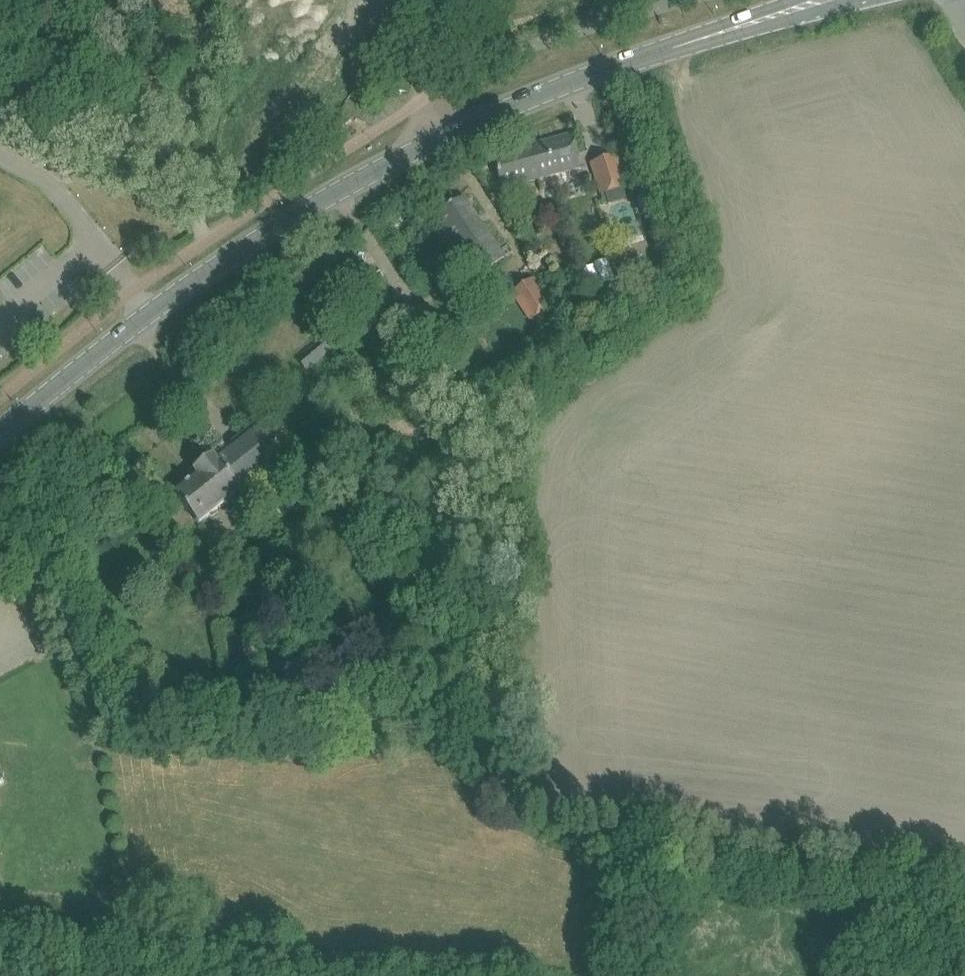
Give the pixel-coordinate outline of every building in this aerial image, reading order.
[(527,146),(528,148),(493,158),(501,187),(522,181),(522,184),(581,168),(572,134),(527,146)] [(591,163),(602,195),(625,187),(615,155),(591,163)] [(505,259),(463,197),(435,215),(476,277),(505,259)] [(513,293),(531,319),(550,306),(532,279),(513,293)] [(318,337),(293,359),(304,372),(329,350),(318,337)] [(204,457),(196,463),(196,468),(193,470),(195,474),(173,492),(198,524),(240,491),(284,457),(258,423),(214,457),(213,455),(209,458),(204,457)]
